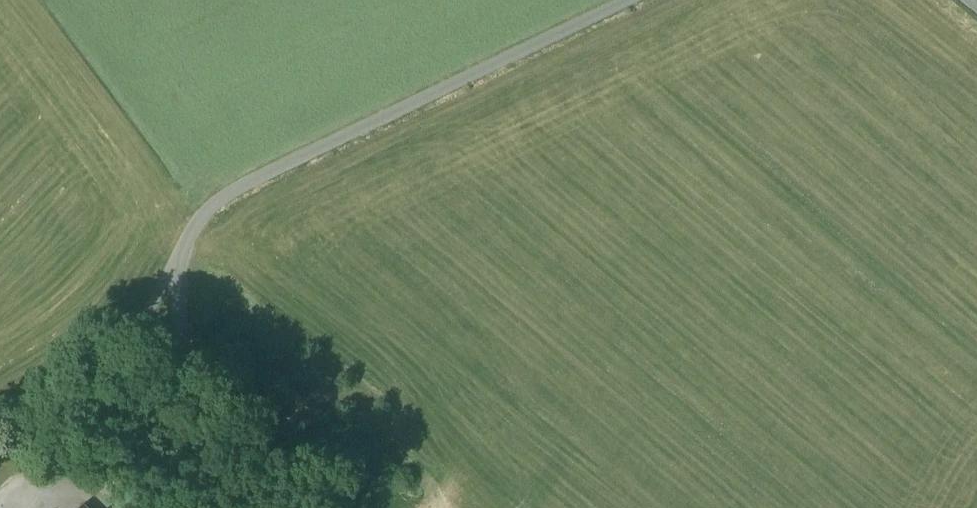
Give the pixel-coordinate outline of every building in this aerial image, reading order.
[(138,507),(156,507),(157,507),(147,499),(138,507)]
